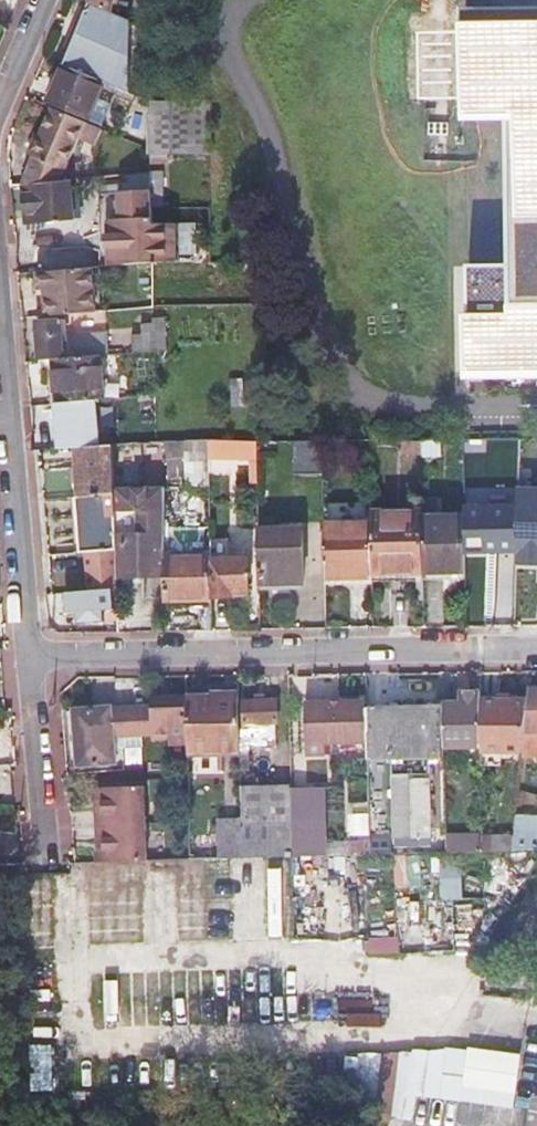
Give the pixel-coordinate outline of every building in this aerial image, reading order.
[(114,16),(118,0),(90,0),(89,5),(110,14),(114,16)] [(104,84),(129,22),(114,16),(110,14),(89,5),(88,5),(63,66),(104,84)] [(464,12),(464,112),(508,113),(508,303),(468,305),(472,366),(536,368),(536,11),(464,12)] [(88,122),(104,84),(63,66),(47,104),(88,122)] [(209,103),(148,103),(149,151),(149,157),(209,157),(209,103)] [(36,150),(22,186),(59,183),(77,140),(80,133),(84,123),(51,109),(34,150),(36,150)] [(100,130),(84,123),(80,133),(77,140),(93,147),(100,130)] [(151,220),(151,209),(149,174),(119,177),(120,197),(133,196),(134,220),(151,220)] [(151,209),(162,208),(161,174),(149,174),(151,209)] [(59,183),(22,186),(25,224),(71,220),(70,194),(67,195),(66,182),(59,183)] [(76,194),(70,194),(71,220),(78,219),(76,194)] [(92,292),(91,269),(82,270),(44,273),(37,273),(39,290),(45,290),(47,317),(85,314),(84,292),(92,292)] [(85,314),(94,313),(92,292),(84,292),(85,314)] [(36,323),(38,361),(52,360),(97,356),(106,356),(106,335),(65,337),(65,322),(36,323)] [(137,353),(154,352),(152,331),(129,332),(130,354),(137,353)] [(138,396),(155,394),(154,352),(137,353),(138,396)] [(92,400),(101,400),(97,356),(52,360),(55,404),(92,400)] [(76,448),(97,446),(92,400),(55,404),(59,449),(76,448)] [(185,458),(185,442),(166,442),(165,459),(185,458)] [(256,460),(256,442),(209,442),(209,460),(256,460)] [(321,442),(295,442),(296,476),(321,476),(321,442)] [(422,442),(404,442),(403,453),(422,453),(422,442)] [(520,442),(520,455),(536,455),(536,442),(520,442)] [(115,490),(114,445),(97,446),(76,448),(79,498),(115,495),(115,490)] [(117,581),(164,579),(164,555),(165,488),(115,490),(115,495),(115,497),(116,551),(117,581)] [(518,491),(518,508),(517,553),(516,567),(536,568),(536,492),(518,491)] [(116,551),(115,497),(75,500),(79,554),(84,553),(116,551)] [(517,553),(518,508),(465,509),(465,517),(466,554),(517,553)] [(371,515),(371,523),(372,574),(423,574),(423,573),(423,518),(423,514),(371,515)] [(466,554),(465,517),(423,518),(423,573),(466,572),(466,554)] [(371,523),(323,524),(324,582),(372,580),(372,574),(371,523)] [(301,531),(258,532),(259,585),(301,584),(301,531)] [(228,540),(210,539),(210,554),(211,598),(231,598),(231,592),(248,592),(248,559),(228,559),(228,540)] [(116,551),(84,553),(88,592),(117,590),(117,581),(116,551)] [(210,554),(164,555),(164,579),(163,604),(181,603),(182,600),(211,600),(211,598),(210,554)] [(466,580),(466,572),(423,573),(423,574),(423,581),(466,580)] [(88,592),(65,594),(66,612),(78,612),(78,622),(102,621),(102,609),(117,608),(117,590),(88,592)] [(102,621),(118,621),(117,608),(102,609),(102,621)] [(528,690),(525,733),(536,734),(536,690),(528,690)] [(480,748),(480,701),(480,693),(467,693),(468,697),(458,697),(458,705),(442,705),(442,707),(443,736),(443,748),(480,748)] [(237,697),(185,698),(186,745),(186,753),(238,752),(238,738),(237,697)] [(186,745),(185,698),(150,699),(150,707),(111,708),(113,738),(151,736),(151,739),(168,739),(169,745),(186,745)] [(238,738),(238,752),(239,773),(250,773),(249,738),(261,738),(261,744),(276,744),(275,724),(276,723),(276,701),(243,702),(243,738),(238,738)] [(480,754),(521,754),(526,701),(480,701),(480,748),(480,754)] [(324,744),(365,743),(365,708),(365,702),(304,703),(305,756),(324,755),(324,744)] [(110,707),(73,712),(77,767),(115,763),(113,738),(111,708),(110,707)] [(367,855),(445,853),(444,840),(444,837),(429,838),(428,759),(443,759),(443,748),(443,736),(442,707),(365,708),(365,743),(367,855)] [(94,849),(95,863),(98,863),(146,862),(142,786),(92,788),(92,802),(95,802),(97,849),(94,849)] [(290,830),(291,858),(324,857),(324,819),(313,820),(312,788),(289,789),(290,830)] [(313,820),(324,819),(323,788),(312,788),(313,820)] [(240,824),(241,859),(291,858),(290,830),(289,789),(239,790),(240,824)] [(515,820),(513,834),(512,851),(535,850),(536,851),(536,822),(515,820)] [(218,853),(218,860),(241,859),(240,824),(217,824),(218,853)] [(479,852),(512,851),(513,834),(479,836),(479,852)] [(467,852),(479,852),(479,836),(479,835),(444,836),(444,837),(444,840),(445,853),(467,852)] [(411,887),(425,887),(424,856),(411,856),(411,887)] [(442,898),(464,898),(463,857),(441,857),(442,898)] [(368,936),(369,954),(401,953),(400,935),(368,936)] [(517,1106),(521,1057),(348,1041),(343,1098),(384,1102),(382,1118),(415,1121),(418,1097),(517,1106)] [(31,1044),(33,1087),(54,1086),(52,1043),(31,1044)]
